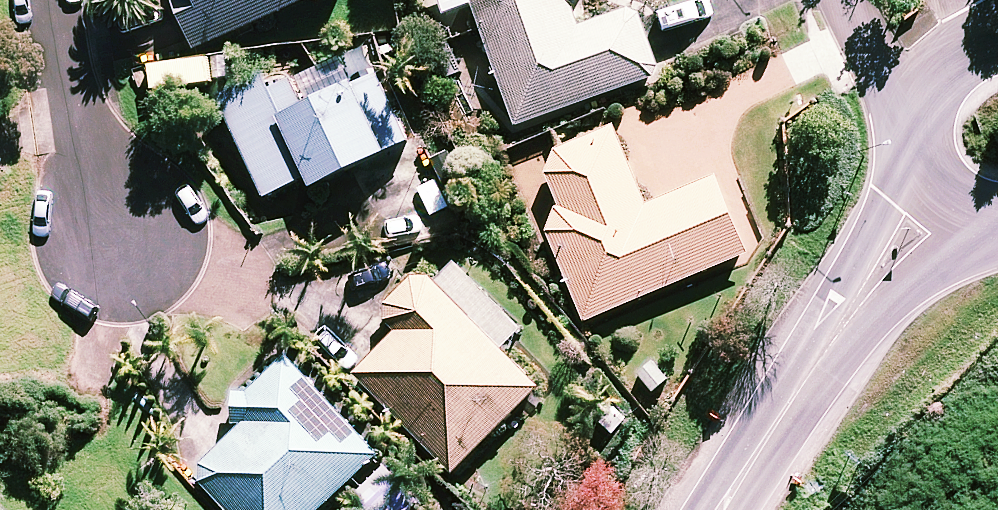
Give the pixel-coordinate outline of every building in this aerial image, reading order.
[(195,55),(335,0),(174,0),(195,55)] [(445,19),(475,9),(517,129),(662,79),(639,13),(580,33),(573,12),(583,0),(438,0),(445,19)] [(414,153),(381,82),(309,115),(293,81),(225,112),(266,203),(309,183),(316,198),(414,153)] [(648,211),(617,134),(545,163),(567,218),(546,226),(585,325),(750,259),(720,183),(648,211)] [(522,335),(458,270),(437,290),(424,278),(384,317),(402,336),(358,379),(454,477),(540,392),(503,354),(522,335)] [(291,361),(233,414),(247,430),(195,476),(226,509),(326,509),(381,461),(291,361)]
